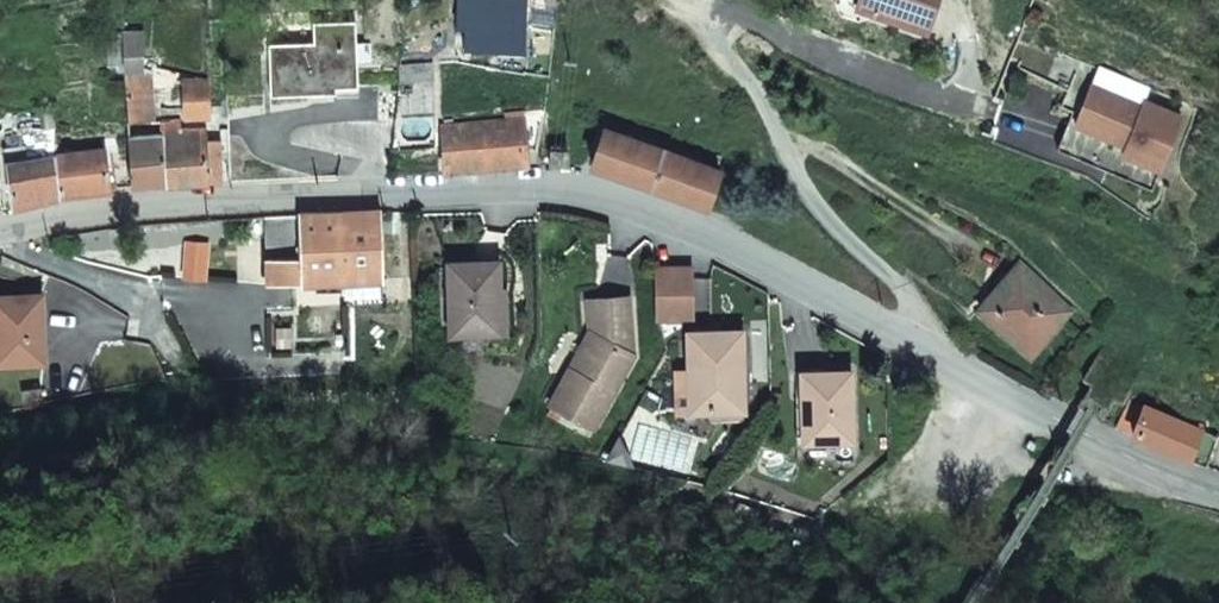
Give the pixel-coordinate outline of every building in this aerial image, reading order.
[(516,51),(516,0),(451,0),(450,50),(516,51)] [(859,11),(930,37),(943,0),(863,0),(859,11)] [(336,88),(356,88),(354,25),(312,26),(312,45),(267,46),(269,97),(336,95),(336,88)] [(145,71),(143,34),(122,35),(127,120),(154,120),(152,71),(145,71)] [(397,82),(432,82),(431,61),(399,63),(397,82)] [(213,115),(213,107),(212,85),(186,86),(187,116),(213,115)] [(582,92),(570,89),(568,99),(580,102),(582,92)] [(1072,128),(1060,155),(1154,198),(1186,127),(1148,111),(1146,116),(1095,93),(1079,131),(1072,128)] [(58,160),(58,156),(55,106),(43,107),(47,161),(58,160)] [(221,115),(221,107),(213,107),(213,115),(221,115)] [(541,118),(442,127),(445,173),(473,170),(525,166),(523,151),(537,151),(541,118)] [(162,123),(162,135),(128,137),(132,188),(222,184),(220,142),(208,142),(207,130),(183,131),(183,122),(162,123)] [(741,181),(606,131),(593,168),(672,195),(728,216),(741,181)] [(108,149),(58,156),(58,160),(60,197),(95,189),(112,189),(108,149)] [(408,159),(408,167),(409,175),(439,173),(436,153),(408,159)] [(567,153),(551,153),(551,166),(566,166),(567,153)] [(14,206),(60,197),(58,160),(47,161),(13,164),(14,206)] [(269,285),(383,280),(380,218),(380,213),(314,215),(266,218),(269,285)] [(498,334),(496,289),(498,289),(497,261),(447,265),(451,336),(498,334)] [(659,311),(694,310),(693,265),(657,266),(659,311)] [(1070,310),(1033,277),(1019,265),(975,313),(1005,340),(1009,335),(1031,354),(1047,335),(1070,310)] [(506,333),(503,288),(498,289),(496,289),(498,334),(506,333)] [(85,298),(93,302),(96,294),(89,290),(85,298)] [(46,365),(44,297),(0,299),(0,366),(46,365)] [(551,407),(594,430),(634,356),(629,297),(600,299),(603,339),(597,336),(578,371),(571,368),(551,407)] [(597,336),(603,339),(600,299),(587,301),(590,333),(597,336)] [(702,407),(745,406),(742,327),(690,330),(692,369),(700,369),(702,407)] [(597,336),(590,333),(571,368),(578,371),(597,336)] [(702,407),(700,369),(692,369),(694,408),(702,407)] [(809,443),(858,441),(855,369),(805,372),(806,411),(809,411),(809,443)] [(1148,407),(1140,424),(1135,436),(1208,465),(1217,443),(1218,438),(1218,437),(1148,407)] [(1124,431),(1135,436),(1140,424),(1128,418),(1120,429),(1124,431)] [(1218,460),(1218,444),(1217,443),(1208,465),(1216,468),(1218,460)]
